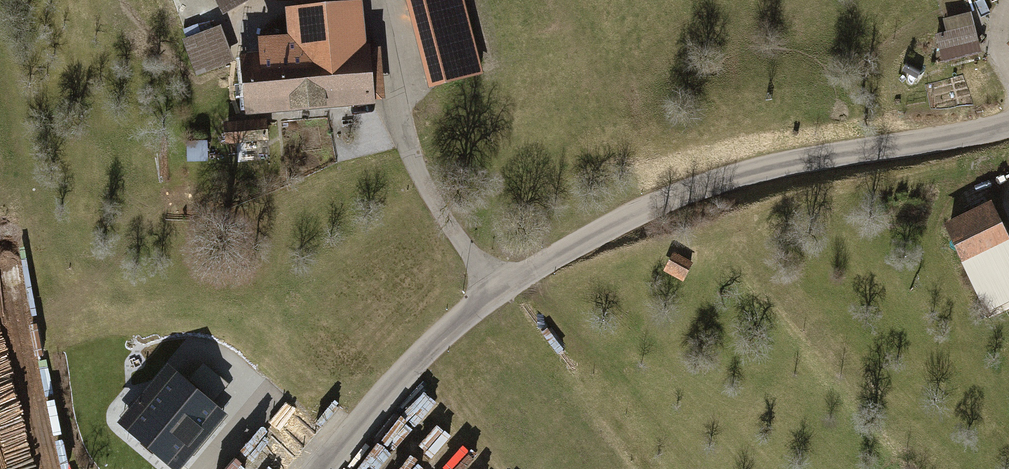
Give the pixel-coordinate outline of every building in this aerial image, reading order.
[(180,26),(210,10),(214,17),(243,0),(166,0),(180,26)] [(416,92),(472,77),(452,0),(392,0),(416,92)] [(227,58),(233,118),(361,107),(361,102),(370,101),(366,53),(352,54),(348,6),(275,12),(277,39),(244,42),(245,57),(227,58)] [(934,65),(975,57),(967,14),(936,21),(938,33),(928,35),(934,65)] [(179,41),(156,49),(164,70),(180,64),(184,76),(221,63),(210,30),(194,36),(191,29),(177,35),(179,41)] [(999,48),(1008,58),(1008,39),(999,48)] [(987,76),(967,81),(969,90),(990,85),(987,76)] [(255,124),(213,127),(214,148),(237,146),(238,162),(258,161),(255,124)] [(188,165),(198,165),(197,145),(188,145),(188,165)] [(937,229),(983,308),(1008,293),(1008,265),(975,207),(937,229)] [(684,264),(660,253),(652,271),(676,282),(684,264)] [(119,421),(172,468),(182,468),(229,418),(171,365),(119,421)]
